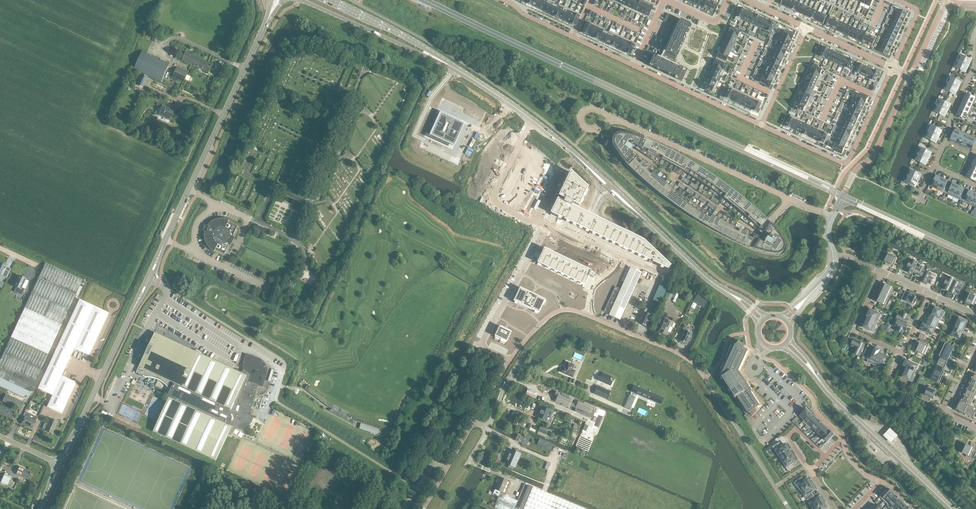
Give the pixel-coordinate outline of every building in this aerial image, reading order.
[(537,8),(542,10),(547,1),(545,0),(541,0),(537,8)] [(542,10),(548,13),(552,4),(553,1),(550,0),(547,0),(547,1),(542,10)] [(620,6),(626,9),(630,0),(624,0),(621,5),(620,6)] [(626,9),(632,11),(637,0),(630,0),(626,9)] [(632,11),(637,14),(642,3),(643,3),(643,2),(638,0),(637,0),(632,11)] [(703,8),(713,12),(717,2),(713,0),(706,0),(703,8)] [(786,7),(790,9),(794,1),(792,0),(789,0),(786,7)] [(794,1),(790,9),(795,11),(799,3),(794,1)] [(642,3),(637,14),(642,16),(643,15),(642,15),(647,5),(643,3),(642,3)] [(799,3),(795,11),(800,13),(804,5),(799,3)] [(552,4),(548,13),(553,15),(558,6),(557,6),(552,4)] [(553,15),(559,18),(564,6),(558,4),(557,6),(558,6),(553,15)] [(647,5),(642,15),(643,15),(647,18),(652,7),(647,5)] [(804,5),(800,13),(805,16),(808,7),(804,5)] [(564,6),(559,18),(564,20),(570,9),(564,6)] [(737,12),(734,19),(740,21),(741,19),(740,19),(745,10),(738,7),(736,11),(737,12)] [(808,7),(805,16),(809,18),(813,10),(808,7)] [(570,9),(564,20),(569,23),(570,23),(575,11),(570,9)] [(745,10),(740,19),(741,19),(745,22),(750,12),(745,10)] [(813,10),(809,18),(814,20),(818,12),(813,10)] [(899,10),(897,14),(905,18),(908,14),(899,10)] [(569,23),(575,26),(581,14),(575,11),(570,23),(569,23)] [(750,12),(745,22),(750,24),(754,15),(754,14),(750,12)] [(818,12),(814,20),(819,22),(822,14),(818,12)] [(676,27),(663,55),(673,60),(690,24),(667,13),(664,21),(676,27)] [(754,15),(750,24),(755,26),(759,17),(760,17),(754,14),(754,15)] [(822,14),(819,22),(824,24),(827,16),(822,14)] [(897,14),(895,19),(903,23),(905,18),(897,14)] [(831,15),(826,25),(836,30),(840,22),(841,20),(831,15)] [(759,17),(755,26),(760,28),(764,19),(760,17),(759,17)] [(764,19),(760,28),(765,30),(765,31),(769,21),(764,19)] [(895,19),(893,24),(901,28),(903,23),(895,19)] [(587,21),(582,32),(588,35),(593,23),(587,21)] [(765,30),(764,33),(769,35),(772,28),(774,29),(776,24),(769,21),(765,31),(765,30)] [(840,22),(836,30),(840,32),(844,24),(840,22)] [(593,23),(588,35),(593,37),(598,26),(593,23)] [(844,24),(840,32),(845,34),(849,26),(844,24)] [(893,24),(891,28),(899,32),(901,28),(893,24)] [(593,37),(599,40),(598,40),(603,30),(603,31),(604,28),(598,26),(593,37)] [(731,26),(728,33),(737,37),(739,38),(742,33),(735,30),(736,28),(731,26)] [(849,26),(845,34),(849,36),(853,28),(849,26)] [(853,28),(849,36),(853,38),(857,30),(853,28)] [(891,28),(888,33),(897,37),(899,32),(891,28)] [(782,29),(779,35),(791,40),(794,33),(790,31),(789,33),(782,29)] [(603,30),(598,40),(599,40),(604,42),(608,33),(603,31),(603,30)] [(857,30),(853,38),(858,40),(862,32),(857,30)] [(608,33),(604,42),(609,45),(615,33),(609,31),(608,33)] [(862,32),(858,40),(862,42),(866,34),(862,32)] [(866,34),(862,42),(872,47),(877,37),(866,32),(866,34)] [(609,45),(615,48),(615,47),(620,36),(615,33),(609,45)] [(728,33),(726,38),(735,42),(737,37),(728,33)] [(888,33),(886,37),(895,41),(897,37),(888,33)] [(779,35),(777,40),(778,41),(778,40),(788,45),(791,40),(779,35)] [(620,36),(615,47),(620,50),(626,38),(620,36)] [(886,37),(884,42),(893,46),(895,41),(886,37)] [(626,38),(620,50),(625,52),(630,41),(626,38)] [(726,38),(723,42),(733,47),(735,42),(726,38)] [(776,45),(776,46),(786,50),(788,45),(778,40),(778,41),(776,45)] [(625,52),(630,55),(636,43),(630,41),(625,52)] [(723,42),(721,47),(730,52),(733,47),(723,42)] [(884,42),(882,47),(890,51),(893,46),(884,42)] [(775,45),(772,50),(774,51),(784,56),(786,50),(776,46),(776,45),(775,45)] [(822,51),(820,56),(825,59),(829,49),(830,50),(830,49),(823,46),(821,51),(822,51)] [(719,52),(728,56),(730,52),(721,47),(719,52)] [(882,47),(880,51),(888,55),(890,51),(882,47)] [(829,49),(825,59),(830,61),(834,52),(830,50),(829,49)] [(161,82),(169,65),(169,64),(142,51),(134,69),(161,82)] [(772,56),(781,61),(784,56),(774,51),(772,56)] [(182,60),(192,65),(196,67),(197,66),(202,68),(202,69),(205,71),(209,63),(186,52),(182,60)] [(719,52),(716,57),(726,62),(728,56),(719,52)] [(834,52),(830,61),(835,63),(839,54),(834,52)] [(649,54),(645,63),(649,65),(649,64),(679,78),(678,78),(682,80),(686,71),(649,54)] [(839,54),(835,63),(840,66),(844,56),(839,54)] [(770,55),(767,61),(779,66),(781,61),(772,56),(770,55)] [(961,55),(958,61),(968,66),(971,60),(961,55)] [(844,56),(840,66),(844,68),(845,68),(849,59),(849,58),(844,56)] [(844,68),(844,69),(849,71),(852,65),(853,66),(856,61),(849,58),(849,59),(845,68),(844,68)] [(715,60),(712,65),(713,66),(713,65),(722,70),(722,69),(725,64),(715,60)] [(767,61),(765,66),(776,71),(777,71),(779,66),(767,61)] [(966,72),(968,66),(958,61),(955,67),(966,72)] [(857,68),(854,75),(859,77),(864,66),(865,66),(858,63),(856,67),(857,68)] [(814,64),(811,71),(823,76),(825,71),(818,67),(819,66),(814,64)] [(713,66),(710,71),(719,75),(721,76),(724,70),(722,69),(722,70),(713,65),(713,66)] [(765,66),(763,71),(765,72),(774,76),(776,71),(765,66)] [(864,66),(859,77),(864,80),(865,77),(869,68),(865,66),(864,66)] [(184,82),(188,72),(177,67),(172,77),(184,82)] [(869,68),(865,77),(870,80),(874,70),(869,68)] [(870,80),(869,81),(875,83),(877,77),(879,78),(881,73),(874,70),(870,80)] [(710,71),(708,76),(717,81),(717,80),(719,75),(710,71)] [(809,76),(819,81),(820,81),(823,76),(811,71),(809,76)] [(762,77),(772,81),(774,76),(765,72),(762,77)] [(705,81),(705,82),(717,87),(719,81),(717,80),(717,81),(708,76),(705,81)] [(760,76),(758,81),(765,85),(764,86),(769,88),(772,81),(762,77),(760,76)] [(809,76),(806,81),(816,85),(815,86),(817,86),(819,81),(809,76)] [(950,77),(948,83),(958,88),(961,82),(950,77)] [(705,81),(702,89),(706,91),(707,89),(714,93),(717,87),(705,82),(705,81)] [(806,81),(804,86),(813,91),(815,86),(816,85),(806,81)] [(958,88),(948,83),(945,90),(955,94),(958,88)] [(729,86),(724,98),(730,100),(729,100),(735,89),(729,86)] [(802,91),(811,96),(813,91),(804,86),(802,91)] [(735,89),(729,100),(730,100),(735,102),(740,91),(735,89)] [(740,91),(735,102),(740,105),(746,94),(740,91)] [(801,91),(799,97),(809,101),(810,101),(812,96),(811,96),(802,91),(801,91)] [(857,92),(854,98),(865,103),(865,104),(869,96),(864,94),(864,96),(857,92)] [(746,94),(740,105),(746,108),(751,96),(746,94)] [(964,100),(974,104),(975,99),(975,98),(967,94),(964,100)] [(751,96),(746,108),(751,110),(756,99),(751,96)] [(797,102),(808,107),(811,102),(810,101),(809,101),(799,97),(797,102)] [(854,98),(851,104),(863,109),(865,104),(865,103),(854,98)] [(751,110),(758,114),(760,109),(759,108),(762,101),(756,99),(751,110)] [(940,99),(937,106),(948,110),(951,104),(940,99)] [(972,109),(974,104),(964,100),(962,105),(971,109),(972,109)] [(797,101),(793,108),(798,111),(799,109),(806,112),(808,107),(797,102),(797,101)] [(851,104),(849,109),(860,114),(863,109),(851,104)] [(973,109),(972,109),(971,109),(962,105),(959,110),(970,115),(973,109)] [(176,109),(169,106),(168,108),(162,106),(158,115),(170,120),(176,109)] [(945,117),(948,110),(937,106),(934,112),(945,117)] [(849,109),(846,114),(858,120),(861,114),(860,114),(849,109)] [(436,110),(426,133),(448,143),(446,145),(448,146),(449,144),(454,146),(465,123),(460,121),(454,119),(455,118),(449,115),(448,116),(447,115),(436,110)] [(968,120),(970,115),(959,110),(957,115),(968,120)] [(846,114),(844,120),(855,125),(858,120),(846,114)] [(786,121),(784,126),(791,129),(796,117),(791,115),(787,122),(786,121)] [(796,117),(791,129),(797,131),(801,122),(802,120),(796,117)] [(844,120),(841,125),(853,131),(853,130),(855,125),(844,120)] [(801,122),(797,131),(802,134),(806,125),(806,124),(801,122)] [(802,134),(808,137),(808,136),(807,136),(812,126),(807,123),(806,124),(806,125),(802,134)] [(841,125),(839,131),(850,136),(853,131),(853,130),(853,131),(841,125)] [(812,126),(807,136),(808,136),(813,139),(818,129),(817,128),(812,126)] [(931,126),(929,132),(939,137),(942,131),(931,126)] [(818,129),(813,139),(818,141),(823,131),(824,130),(818,127),(817,128),(818,129)] [(957,142),(962,131),(956,128),(951,139),(957,142)] [(818,141),(818,142),(824,144),(829,134),(823,131),(818,141)] [(839,131),(836,136),(848,141),(850,136),(839,131)] [(962,144),(967,133),(962,131),(957,142),(962,144)] [(612,144),(612,145),(613,145),(613,146),(614,148),(615,150),(617,152),(619,155),(621,158),(624,161),(626,163),(629,167),(635,173),(641,178),(648,184),(655,190),(661,195),(665,198),(673,204),(681,210),(689,215),(698,220),(706,225),(711,228),(718,232),(726,236),(734,240),(741,244),(749,247),(752,248),(754,249),(756,250),(759,251),(761,252),(764,252),(767,253),(770,253),(772,254),(775,254),(777,254),(778,254),(779,254),(780,253),(781,252),(782,251),(783,250),(784,249),(784,248),(785,246),(784,245),(784,243),(784,242),(782,239),(781,237),(779,235),(778,232),(776,230),(775,228),(773,226),(771,224),(769,221),(768,221),(767,219),(764,217),(761,214),(758,211),(755,208),(749,203),(746,200),(743,198),(739,195),(733,190),(730,188),(723,183),(717,178),(714,176),(708,172),(705,170),(698,166),(695,164),(688,160),(685,158),(678,154),(674,152),(667,149),(664,147),(661,145),(657,144),(654,142),(648,140),(643,138),(641,137),(639,136),(637,136),(635,135),(630,134),(628,133),(626,133),(624,133),(622,132),(620,132),(619,133),(617,133),(616,134),(615,134),(614,135),(613,136),(613,137),(612,138),(612,140),(612,141),(612,142),(612,143),(612,144)] [(939,137),(929,132),(926,138),(936,143),(939,137)] [(966,146),(971,136),(967,133),(962,144),(966,146)] [(836,136),(834,142),(845,147),(848,141),(836,136)] [(971,136),(966,146),(972,149),(975,141),(975,138),(971,136)] [(834,142),(831,147),(838,151),(837,152),(842,154),(845,147),(834,142)] [(921,148),(918,154),(928,159),(931,153),(921,148)] [(928,159),(918,154),(915,160),(926,165),(928,159)] [(921,175),(911,170),(908,176),(918,181),(921,175)] [(967,177),(975,181),(975,180),(975,181),(975,174),(969,171),(967,177)] [(558,199),(550,215),(577,228),(578,226),(584,229),(590,232),(589,234),(649,262),(650,260),(667,268),(670,266),(643,240),(597,218),(596,220),(590,217),(584,214),(585,212),(571,206),(573,202),(579,205),(587,188),(571,172),(560,196),(565,198),(563,202),(558,199)] [(918,181),(908,176),(905,182),(915,187),(918,181)] [(937,190),(942,179),(936,176),(934,181),(932,180),(929,186),(937,190)] [(945,193),(948,187),(945,186),(948,181),(942,179),(937,190),(945,193)] [(954,197),(959,186),(953,184),(951,189),(948,187),(945,193),(954,197)] [(962,201),(965,195),(962,194),(964,189),(959,186),(954,197),(962,201)] [(970,205),(975,194),(969,191),(967,196),(965,195),(962,201),(970,205)] [(208,224),(207,225),(208,226),(208,227),(207,228),(207,229),(206,230),(206,232),(204,231),(204,233),(204,235),(204,237),(204,239),(205,240),(205,242),(206,244),(207,246),(208,247),(209,248),(211,250),(212,251),(214,251),(215,249),(225,254),(229,244),(230,245),(231,244),(232,242),(233,241),(233,239),(234,238),(234,236),(235,236),(233,236),(237,227),(228,222),(229,220),(227,219),(225,218),(224,218),(222,218),(220,218),(218,218),(216,219),(214,219),(213,220),(211,221),(210,222),(208,224)] [(269,230),(266,229),(260,226),(259,226),(258,226),(257,225),(256,225),(255,225),(254,226),(253,226),(253,227),(252,228),(254,229),(267,235),(268,232),(269,230)] [(544,251),(538,264),(589,289),(594,280),(593,280),(596,273),(548,250),(548,249),(545,247),(544,248),(543,248),(543,249),(542,249),(542,250),(543,250),(543,251),(544,251)] [(887,261),(885,265),(892,268),(897,258),(888,254),(885,260),(887,261)] [(912,274),(918,262),(912,259),(911,263),(909,262),(907,268),(908,269),(907,272),(912,274)] [(921,282),(926,271),(923,270),(925,267),(920,265),(919,267),(916,266),(918,262),(912,274),(913,275),(913,273),(916,274),(915,275),(920,278),(921,276),(923,277),(921,282)] [(82,280),(45,263),(0,360),(0,386),(27,399),(82,280)] [(4,268),(1,275),(7,278),(9,273),(7,272),(8,270),(4,268)] [(609,315),(610,315),(620,320),(642,273),(631,268),(621,289),(615,287),(604,311),(609,314),(609,315)] [(932,274),(926,271),(921,282),(927,285),(928,283),(931,284),(933,278),(930,277),(932,274)] [(15,282),(13,286),(20,289),(18,294),(22,295),(25,289),(21,287),(25,279),(18,275),(17,279),(15,278),(14,281),(15,282)] [(949,292),(955,279),(949,277),(948,280),(946,279),(944,285),(945,286),(943,289),(949,292)] [(660,304),(670,282),(663,279),(653,301),(660,304)] [(955,279),(949,292),(955,294),(956,293),(959,294),(963,285),(955,281),(955,279)] [(882,285),(879,292),(881,293),(889,297),(893,288),(886,285),(886,287),(882,285)] [(521,288),(515,300),(539,312),(545,299),(521,288)] [(670,300),(673,293),(668,291),(665,298),(670,300)] [(673,293),(670,300),(675,302),(679,293),(674,291),(673,293)] [(915,296),(905,292),(901,300),(907,303),(908,301),(914,304),(917,299),(914,298),(915,296)] [(881,293),(878,300),(880,301),(880,303),(888,306),(892,298),(889,297),(881,293)] [(967,302),(974,305),(975,304),(975,295),(974,294),(974,295),(968,293),(965,299),(968,301),(967,302)] [(698,294),(693,301),(704,308),(708,301),(698,294)] [(75,384),(74,382),(61,376),(74,349),(88,356),(108,313),(79,299),(37,389),(52,395),(46,407),(61,414),(75,384)] [(934,306),(930,315),(941,320),(945,312),(934,306)] [(639,314),(641,315),(642,316),(639,323),(647,327),(652,316),(645,313),(647,309),(642,307),(639,314)] [(870,309),(866,318),(877,323),(881,314),(870,309)] [(909,316),(908,315),(903,313),(901,316),(898,314),(896,320),(908,326),(907,325),(909,319),(907,318),(909,316)] [(941,320),(930,315),(926,324),(923,323),(935,328),(939,320),(941,321),(941,320)] [(873,332),(877,323),(866,318),(862,327),(872,331),(873,332)] [(958,318),(954,326),(963,331),(968,322),(958,318)] [(672,327),(674,323),(665,319),(659,332),(668,336),(669,333),(667,332),(670,326),(672,327)] [(906,332),(908,326),(896,320),(893,326),(898,328),(896,331),(902,334),(904,331),(906,332)] [(932,335),(935,328),(923,323),(920,330),(932,335)] [(501,326),(496,335),(502,338),(506,329),(501,326)] [(959,340),(963,331),(954,326),(950,335),(959,340)] [(506,329),(502,338),(507,341),(511,331),(506,329)] [(685,345),(685,343),(687,344),(689,341),(690,341),(692,337),(691,336),(692,333),(684,330),(679,340),(681,341),(680,343),(685,345)] [(241,373),(233,369),(155,333),(148,348),(145,347),(143,351),(146,352),(136,373),(146,377),(148,377),(151,377),(153,378),(155,378),(157,379),(159,380),(161,381),(163,382),(165,384),(167,386),(168,387),(171,389),(166,398),(168,399),(153,432),(216,461),(228,435),(230,436),(236,429),(239,429),(243,429),(246,428),(249,425),(251,423),(253,419),(253,418),(249,416),(255,395),(249,393),(250,392),(247,391),(250,382),(248,382),(249,379),(248,378),(248,377),(248,376),(247,374),(246,373),(245,373),(245,372),(245,371),(246,371),(244,369),(241,373)] [(859,356),(865,345),(859,342),(854,340),(851,346),(856,348),(853,353),(859,356)] [(746,414),(744,416),(748,421),(758,411),(757,411),(755,409),(760,405),(751,392),(752,391),(742,375),(739,371),(748,350),(743,348),(744,345),(745,346),(745,345),(740,341),(737,345),(733,343),(719,374),(726,385),(727,384),(729,387),(728,388),(746,414)] [(924,355),(928,346),(918,341),(914,348),(918,350),(917,351),(924,355)] [(940,351),(940,352),(951,357),(954,350),(952,349),(953,347),(945,344),(941,352),(940,351)] [(874,365),(881,350),(874,347),(868,359),(869,359),(867,362),(874,365)] [(881,350),(874,365),(880,368),(882,365),(884,367),(889,357),(880,353),(881,350)] [(950,360),(951,357),(940,352),(938,356),(940,356),(938,361),(946,365),(949,359),(950,360)] [(242,368),(244,369),(246,371),(245,371),(245,372),(245,373),(246,373),(247,374),(248,376),(248,377),(248,378),(249,379),(248,382),(250,382),(247,391),(250,392),(249,393),(255,395),(258,385),(263,386),(266,375),(267,372),(266,368),(265,365),(264,365),(260,361),(261,360),(257,358),(246,355),(242,368)] [(906,360),(903,367),(915,372),(918,365),(906,360)] [(943,371),(946,365),(938,361),(936,366),(935,365),(933,370),(943,374),(945,371),(943,371)] [(560,372),(573,377),(575,373),(572,371),(574,365),(566,362),(564,368),(562,367),(560,372)] [(914,375),(915,372),(903,367),(905,368),(901,377),(911,381),(912,382),(915,376),(914,375)] [(940,381),(943,374),(933,370),(929,378),(936,382),(937,380),(940,381)] [(599,375),(597,380),(609,385),(612,380),(609,379),(611,374),(605,372),(603,376),(599,375)] [(634,385),(631,391),(661,405),(661,404),(660,404),(663,398),(664,399),(664,398),(634,385)] [(969,385),(966,391),(975,395),(975,393),(975,388),(969,385)] [(597,386),(594,393),(607,399),(610,392),(597,386)] [(921,398),(929,402),(931,398),(933,399),(936,392),(934,392),(936,389),(929,386),(926,392),(925,391),(921,398)] [(975,395),(966,391),(964,396),(973,400),(975,395)] [(554,395),(558,397),(557,399),(556,401),(560,402),(563,403),(562,404),(569,407),(570,406),(576,408),(575,410),(576,410),(576,408),(583,411),(583,413),(582,412),(582,413),(585,414),(589,416),(592,409),(592,408),(584,404),(579,402),(577,405),(571,402),(572,399),(568,397),(569,396),(562,393),(561,394),(557,392),(556,394),(555,395),(554,395)] [(2,401),(20,409),(23,402),(6,394),(2,401)] [(629,395),(624,407),(630,410),(635,398),(629,395)] [(973,400),(964,396),(961,402),(970,406),(973,400)] [(975,413),(975,409),(970,406),(961,402),(960,401),(959,404),(956,410),(959,411),(959,412),(965,414),(965,415),(968,416),(974,418),(975,413)] [(10,419),(13,412),(0,406),(0,414),(10,419)] [(540,414),(539,417),(549,422),(553,411),(543,407),(542,411),(541,410),(540,413),(540,414)] [(804,420),(811,413),(807,409),(803,413),(802,413),(799,415),(804,420)] [(806,425),(814,417),(811,413),(804,420),(802,421),(806,425)] [(32,429),(35,421),(37,418),(29,414),(28,418),(25,417),(21,424),(32,429)] [(812,427),(818,420),(814,417),(806,425),(810,429),(812,427)] [(45,430),(52,433),(57,422),(50,418),(45,430)] [(816,431),(822,424),(818,420),(812,427),(816,431)] [(361,423),(359,429),(378,435),(380,429),(361,423)] [(819,434),(826,427),(822,424),(816,431),(819,434)] [(823,438),(829,431),(826,427),(819,434),(823,438)] [(898,436),(890,428),(883,435),(891,443),(898,436)] [(827,441),(834,435),(829,431),(823,438),(827,441)] [(518,435),(516,441),(523,443),(522,445),(526,447),(531,436),(527,434),(525,438),(518,435)] [(540,438),(537,445),(551,450),(553,444),(540,438)] [(790,449),(788,446),(787,446),(786,444),(782,447),(779,443),(772,447),(776,453),(778,452),(780,456),(789,449),(789,450),(790,449)] [(974,449),(967,445),(966,447),(963,446),(960,452),(967,455),(966,456),(973,460),(975,454),(975,452),(973,450),(974,449)] [(511,450),(508,457),(518,461),(519,461),(519,460),(521,457),(519,457),(521,454),(519,453),(520,451),(516,449),(515,451),(511,450)] [(783,461),(793,455),(791,452),(789,450),(789,449),(780,456),(783,460),(782,461),(782,462),(783,462),(783,461)] [(792,463),(796,461),(795,458),(793,455),(783,461),(783,462),(785,465),(784,465),(788,472),(795,467),(792,463)] [(507,460),(505,464),(509,465),(508,467),(512,469),(513,467),(516,468),(517,465),(516,464),(518,461),(508,457),(508,458),(507,458),(506,459),(507,460)] [(15,474),(28,479),(31,472),(18,467),(15,474)] [(802,490),(812,484),(810,481),(809,481),(808,479),(804,482),(801,477),(795,482),(799,488),(800,487),(802,490)] [(500,478),(493,494),(496,495),(495,495),(496,496),(497,495),(499,496),(501,492),(503,492),(507,481),(500,478)] [(533,488),(525,484),(518,501),(501,493),(495,507),(499,508),(586,508),(533,487),(533,488)] [(814,487),(812,484),(802,490),(804,493),(803,494),(807,500),(813,496),(811,492),(815,489),(813,487),(814,487)] [(884,501),(892,492),(888,489),(880,497),(884,501)] [(889,503),(896,496),(892,492),(884,501),(888,505),(889,503)] [(814,508),(824,502),(822,499),(821,500),(820,497),(816,500),(813,496),(807,500),(811,506),(812,506),(814,508)] [(893,506),(900,500),(896,496),(889,503),(893,506)] [(903,503),(900,500),(893,506),(891,508),(892,508),(898,508),(903,503)]
